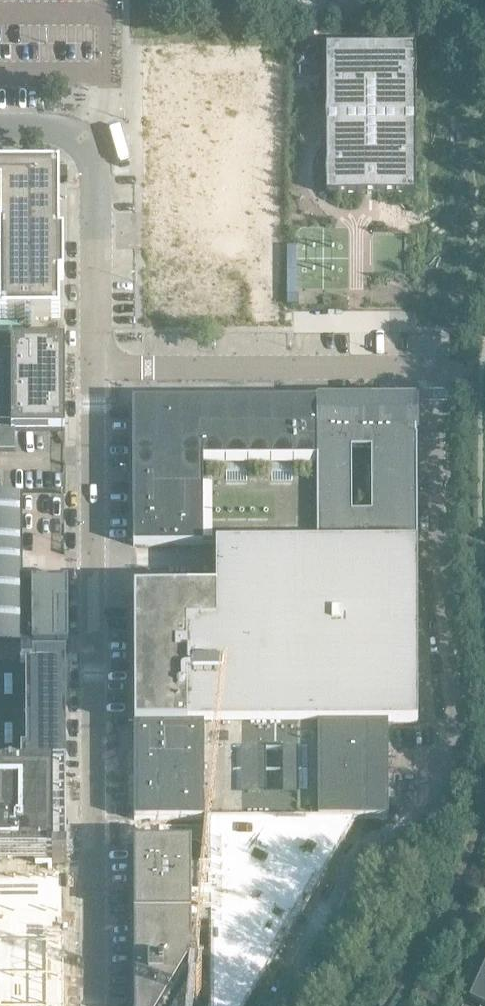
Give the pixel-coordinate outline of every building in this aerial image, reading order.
[(148,205),(187,205),(186,79),(201,79),(200,40),(146,41),(148,205)] [(325,188),(412,188),(412,44),(325,44),(325,188)] [(255,70),(206,69),(205,109),(254,111),(255,70)] [(234,119),(188,120),(188,146),(234,145),(234,119)] [(58,321),(60,321),(60,183),(60,174),(33,173),(26,174),(0,174),(0,321),(58,321)] [(248,278),(189,277),(189,253),(150,253),(150,319),(247,319),(248,278)] [(65,401),(65,342),(63,342),(0,342),(0,452),(15,452),(15,432),(65,432),(65,401)] [(317,546),(317,401),(223,402),(224,547),(317,546)] [(417,445),(417,401),(388,401),(371,401),(317,401),(317,546),(417,546),(418,458),(417,445)] [(224,547),(223,402),(133,402),(134,547),(224,547)] [(22,547),(22,530),(22,494),(0,494),(0,642),(68,642),(68,579),(32,579),(32,581),(23,581),(22,547)] [(418,726),(417,552),(417,547),(216,547),(216,592),(134,593),(135,727),(258,727),(388,727),(418,726)] [(62,655),(66,655),(66,654),(21,654),(21,664),(0,664),(0,763),(21,764),(21,774),(66,774),(66,734),(62,734),(62,655)] [(258,820),(258,774),(258,727),(135,727),(134,727),(134,821),(218,821),(258,820)] [(388,773),(388,727),(258,727),(258,774),(388,773)] [(389,820),(388,773),(258,774),(258,820),(389,820)] [(66,778),(66,774),(21,774),(0,774),(0,860),(34,860),(34,864),(66,864),(66,778)] [(218,893),(218,821),(134,821),(135,1005),(168,1005),(168,995),(195,947),(189,943),(218,893)] [(0,885),(0,1005),(65,1005),(65,885),(0,885)] [(463,993),(484,1004),(484,948),(463,993)]
